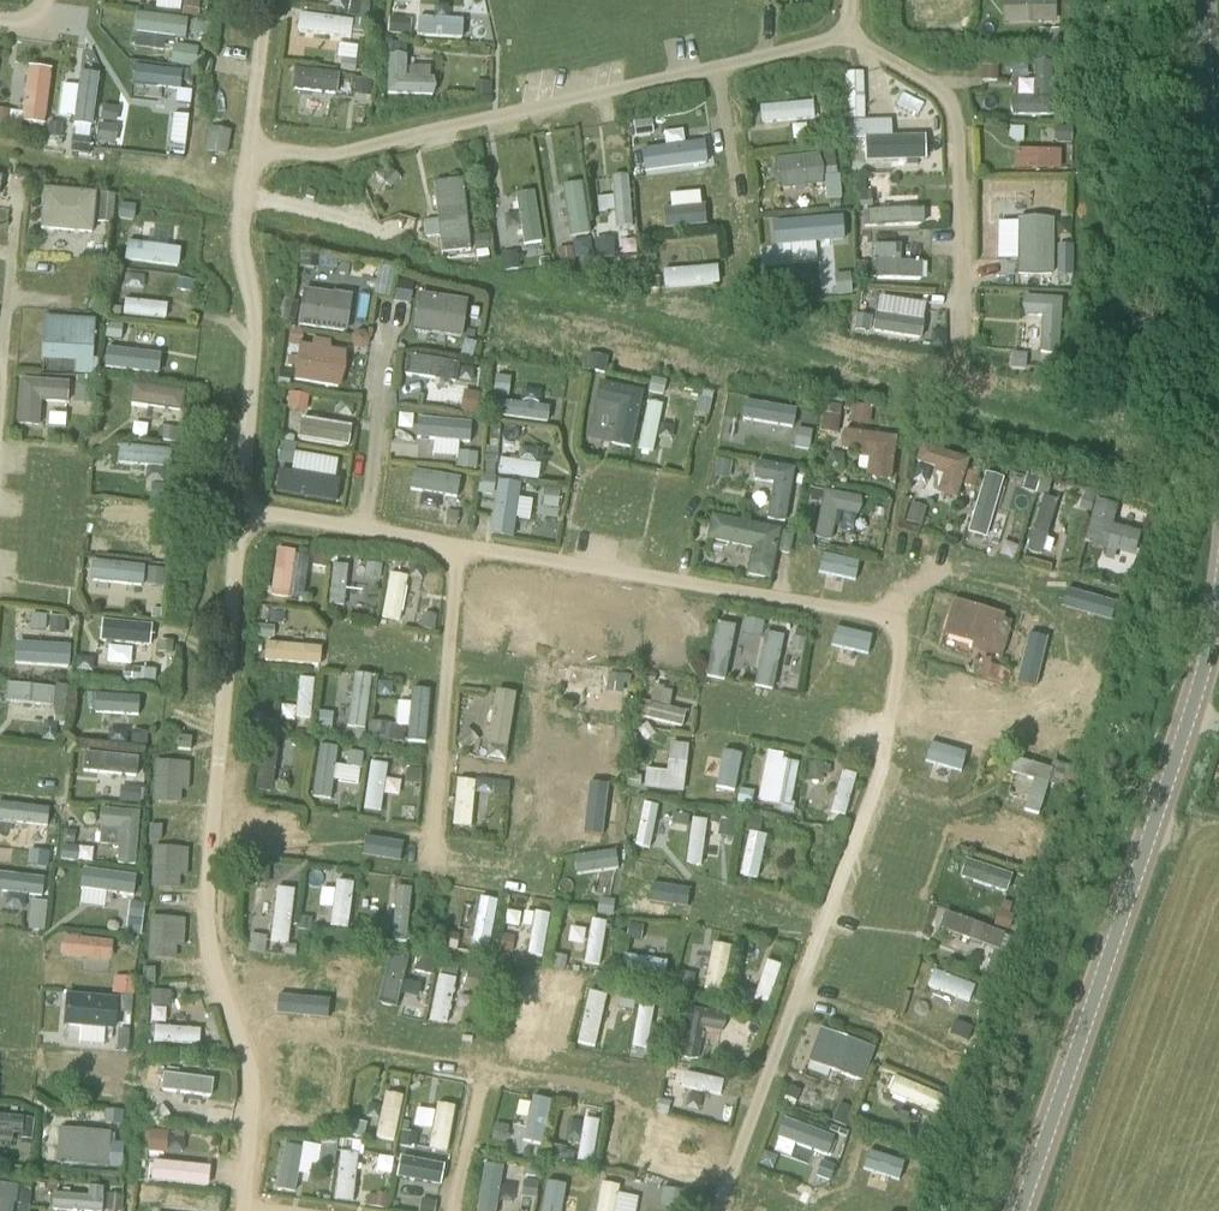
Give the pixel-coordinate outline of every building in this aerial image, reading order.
[(447,6),(448,0),(400,0),(399,11),(464,22),(466,9),(447,6)] [(919,11),(975,10),(974,0),(919,0),(919,11)] [(1013,25),(1064,23),(1063,4),(1012,6),(1013,25)] [(306,7),(304,34),(359,36),(360,9),(306,7)] [(140,11),(140,27),(180,28),(180,38),(194,39),(194,11),(140,11)] [(410,71),(410,60),(396,59),(395,96),(438,97),(439,72),(410,71)] [(29,62),(28,113),(52,114),(53,63),(29,62)] [(1005,84),(1010,66),(992,62),(988,79),(1005,84)] [(1020,94),(1021,118),(1064,116),(1062,62),(1041,63),(1043,93),(1020,94)] [(348,72),(312,73),(313,96),(345,95),(345,97),(371,96),(369,64),(348,65),(348,72)] [(152,65),(146,84),(182,95),(188,76),(152,65)] [(86,112),(105,112),(105,68),(86,68),(86,112)] [(820,102),(767,105),(768,127),(821,124),(820,102)] [(873,128),(889,128),(890,107),(873,107),(873,128)] [(932,163),(931,136),(873,137),(873,164),(932,163)] [(1021,147),(1022,168),(1067,166),(1066,146),(1021,147)] [(783,186),(830,183),(828,155),(781,157),(783,186)] [(699,156),(668,157),(669,169),(699,168),(699,156)] [(577,229),(592,227),(587,171),(572,173),(577,229)] [(472,245),(469,179),(444,180),(447,246),(472,245)] [(102,229),(100,187),(47,190),(49,231),(102,229)] [(523,189),(523,207),(511,208),(512,248),(528,248),(528,237),(542,237),(540,188),(523,189)] [(928,230),(928,207),(876,206),(875,229),(928,230)] [(699,228),(698,207),(643,209),(643,217),(659,216),(659,229),(699,228)] [(183,234),(182,212),(149,213),(149,235),(183,234)] [(1023,277),(1058,277),(1059,213),(1024,213),(1023,277)] [(826,237),(824,215),(805,216),(807,238),(826,237)] [(610,248),(625,244),(621,227),(606,231),(610,248)] [(829,236),(827,267),(845,267),(846,236),(829,236)] [(902,254),(902,242),(879,243),(879,282),(928,282),(927,254),(902,254)] [(721,260),(668,262),(669,288),(722,286),(721,260)] [(307,325),(355,326),(356,286),(308,285),(307,325)] [(467,332),(471,296),(406,289),(404,301),(418,302),(415,326),(467,332)] [(1047,354),(1065,354),(1066,294),(1031,292),(1031,313),(1048,314),(1047,354)] [(132,298),(130,317),(172,322),(174,303),(132,298)] [(46,370),(82,374),(82,372),(95,373),(101,317),(53,312),(46,370)] [(879,317),(878,336),(926,339),(927,320),(879,317)] [(167,343),(129,336),(123,369),(162,375),(167,343)] [(350,380),(351,346),(301,344),(300,378),(350,380)] [(1027,364),(1050,361),(1047,344),(1025,348),(1027,364)] [(413,372),(413,381),(440,380),(440,371),(413,372)] [(29,379),(28,417),(50,417),(50,397),(71,397),(72,380),(29,379)] [(139,385),(138,404),(184,406),(185,387),(139,385)] [(596,435),(641,442),(647,395),(602,389),(596,435)] [(300,390),(298,409),(314,411),(317,392),(300,390)] [(716,418),(717,397),(651,395),(650,416),(716,418)] [(56,405),(51,422),(70,428),(75,411),(56,405)] [(504,422),(555,423),(555,406),(504,405),(504,422)] [(432,407),(426,432),(471,442),(477,417),(432,407)] [(900,476),(898,434),(874,435),(874,423),(851,424),(850,411),(829,412),(831,453),(873,452),(874,477),(900,476)] [(650,420),(647,436),(677,440),(679,424),(650,420)] [(358,425),(295,423),(295,442),(357,444),(358,425)] [(545,448),(528,448),(528,436),(507,435),(506,479),(544,480),(545,448)] [(166,459),(166,442),(124,441),(124,457),(166,459)] [(939,484),(938,487),(961,496),(975,462),(931,444),(918,476),(939,484)] [(293,478),(293,495),(352,494),(352,459),(338,459),(339,477),(293,478)] [(774,521),(792,525),(804,471),(764,463),(760,482),(781,487),(774,521)] [(1014,529),(1029,484),(996,473),(977,533),(1000,541),(1005,525),(1014,529)] [(925,483),(918,499),(934,505),(940,490),(925,483)] [(505,531),(519,532),(519,511),(534,512),(535,490),(505,490),(505,531)] [(1055,554),(1066,495),(1048,491),(1037,551),(1055,554)] [(865,515),(866,496),(824,494),(822,527),(845,528),(846,514),(865,515)] [(766,526),(759,571),(781,574),(787,529),(766,526)] [(278,546),(278,594),(300,595),(300,546),(278,546)] [(150,585),(151,559),(97,557),(96,583),(150,585)] [(354,607),(356,563),(338,563),(337,607),(354,607)] [(386,623),(405,627),(416,573),(397,569),(386,623)] [(831,586),(871,594),(875,578),(835,569),(831,586)] [(1077,648),(1112,649),(1114,602),(1079,600),(1077,648)] [(291,622),(291,608),(268,609),(269,622),(291,622)] [(713,682),(732,685),(743,626),(723,622),(713,682)] [(782,695),(793,634),(750,626),(747,646),(767,650),(759,691),(782,695)] [(21,664),(74,664),(74,632),(21,632),(21,664)] [(327,666),(327,642),(271,641),(271,665),(327,666)] [(824,657),(823,680),(835,681),(836,658),(824,657)] [(612,692),(616,673),(575,666),(572,685),(612,692)] [(318,716),(318,676),(304,676),(303,715),(318,716)] [(68,711),(68,680),(13,678),(13,711),(42,712),(42,711),(68,711)] [(144,714),(144,692),(101,691),(100,713),(144,714)] [(478,742),(516,743),(517,693),(479,692),(478,742)] [(409,742),(432,743),(433,696),(410,695),(409,742)] [(690,732),(694,714),(653,705),(649,722),(690,732)] [(179,736),(178,749),(190,751),(191,737),(179,736)] [(673,771),(652,770),(651,790),(692,791),(692,746),(674,745),(673,771)] [(978,770),(980,754),(933,747),(930,763),(978,770)] [(532,748),(529,765),(545,767),(548,750),(532,748)] [(332,749),(319,790),(334,795),(347,754),(332,749)] [(102,771),(142,773),(143,754),(103,753),(102,771)] [(271,755),(268,784),(280,785),(284,757),(271,755)] [(766,801),(796,807),(806,761),(776,755),(766,801)] [(758,804),(758,796),(753,796),(754,761),(733,760),(732,803),(758,804)] [(189,763),(155,761),(153,800),(179,802),(180,789),(187,789),(189,763)] [(1025,773),(1023,773),(1021,794),(1035,795),(1033,816),(1056,818),(1062,765),(1026,761),(1025,773)] [(837,816),(855,821),(868,778),(850,772),(837,816)] [(4,820),(43,822),(44,805),(5,804),(4,820)] [(645,853),(663,853),(665,806),(647,805),(645,853)] [(601,834),(603,808),(588,807),(586,833),(601,834)] [(106,845),(137,846),(138,810),(107,809),(106,845)] [(696,865),(715,865),(716,821),(697,821),(696,865)] [(162,826),(151,825),(150,839),(162,840),(162,826)] [(769,833),(751,829),(742,873),(760,877),(769,833)] [(187,849),(154,847),(151,886),(178,888),(179,875),(186,875),(187,849)] [(6,867),(3,889),(29,892),(27,917),(44,919),(49,872),(6,867)] [(654,875),(634,875),(634,900),(654,900),(654,875)] [(360,929),(361,881),(339,880),(338,929),(360,929)] [(997,881),(991,898),(1012,905),(1017,888),(997,881)] [(109,905),(131,904),(130,885),(108,887),(109,905)] [(280,886),(279,944),(297,944),(298,886),(280,886)] [(91,903),(106,903),(105,887),(91,887),(91,903)] [(413,937),(421,889),(406,887),(399,923),(387,921),(385,933),(413,937)] [(490,897),(481,942),(498,945),(506,900),(490,897)] [(530,911),(524,958),(552,962),(558,914),(530,911)] [(1008,954),(1015,932),(954,912),(947,934),(1008,954)] [(184,919),(150,917),(148,957),(174,958),(175,945),(182,946),(184,919)] [(599,920),(591,967),(608,970),(616,923),(599,920)] [(67,935),(66,958),(115,959),(116,937),(67,935)] [(324,1006),(348,1007),(351,956),(327,955),(324,1006)] [(393,955),(388,1003),(405,1005),(410,957),(393,955)] [(674,980),(676,960),(632,956),(630,976),(674,980)] [(418,980),(438,986),(444,964),(424,959),(418,980)] [(776,1007),(789,966),(775,961),(761,1002),(776,1007)] [(155,982),(154,968),(143,969),(144,982),(155,982)] [(468,1010),(470,971),(443,969),(441,1009),(468,1010)] [(935,994),(981,1007),(987,986),(942,973),(935,994)] [(121,975),(120,991),(141,992),(141,976),(121,975)] [(119,993),(73,993),(73,1022),(119,1022),(119,993)] [(589,1049),(609,1050),(612,994),(592,993),(589,1049)] [(646,1003),(639,1051),(657,1054),(664,1006),(646,1003)] [(689,1012),(691,1061),(730,1059),(728,1010),(689,1012)] [(206,1044),(205,1020),(158,1022),(159,1047),(206,1044)] [(816,1059),(869,1084),(882,1055),(829,1030),(816,1059)] [(675,1094),(727,1095),(728,1071),(675,1070),(675,1094)] [(167,1071),(167,1098),(219,1098),(219,1071),(167,1071)] [(459,1144),(461,1086),(447,1086),(445,1144),(459,1144)] [(431,1101),(433,1130),(446,1129),(445,1100),(431,1101)] [(524,1111),(522,1126),(536,1128),(534,1144),(546,1145),(550,1114),(524,1111)] [(581,1165),(603,1166),(607,1121),(584,1119),(581,1165)] [(117,1126),(68,1127),(69,1163),(118,1161),(117,1126)] [(361,1201),(360,1174),(370,1173),(369,1143),(343,1144),(346,1201),(361,1201)] [(311,1188),(312,1151),(294,1150),(292,1187),(311,1188)] [(874,1152),(870,1172),(922,1182),(925,1162),(874,1152)] [(412,1159),(408,1184),(448,1190),(451,1173),(438,1171),(439,1163),(412,1159)] [(514,1168),(495,1165),(488,1210),(508,1210),(514,1168)] [(544,1195),(532,1194),(531,1203),(548,1204),(547,1210),(567,1210),(570,1185),(545,1182),(544,1195)] [(604,1210),(621,1210),(624,1185),(607,1184),(604,1210)] [(60,1198),(60,1210),(113,1210),(114,1187),(94,1186),(94,1199),(60,1198)]
